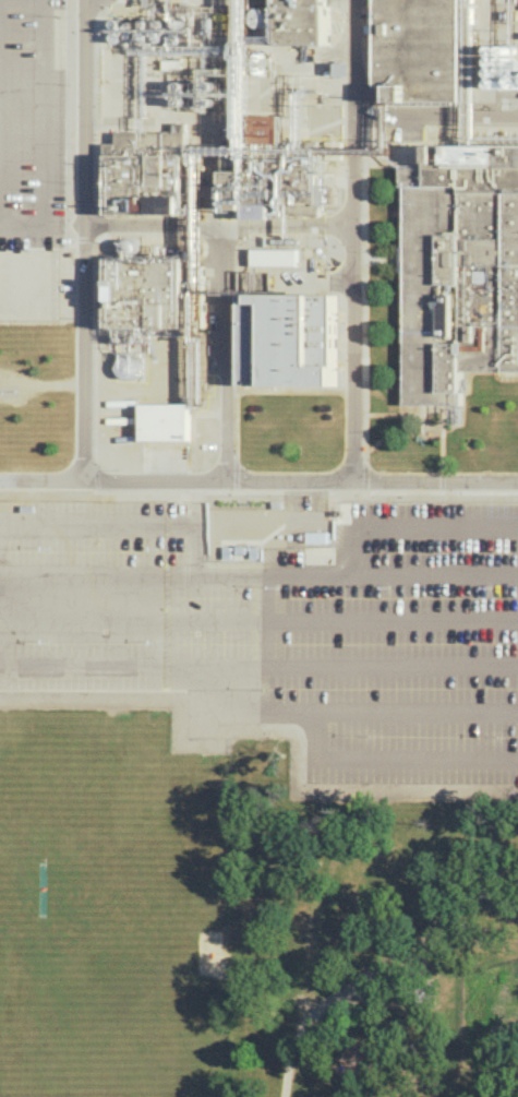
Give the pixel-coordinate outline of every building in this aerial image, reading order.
[(208,30),(227,44),(213,68),(210,57),(198,49),(186,33),(201,12),(185,0),(179,0),(161,25),(155,36),(157,38),(166,48),(158,94),(244,108),(321,0),(218,0),(208,30)] [(395,99),(456,109),(473,0),(367,0),(395,99)] [(109,213),(193,213),(193,228),(201,228),(201,145),(187,145),(186,123),(173,123),(173,131),(116,132),(116,155),(109,155),(109,213)] [(462,405),(462,371),(517,371),(517,144),(426,143),(426,168),(400,167),(400,184),(405,184),(405,258),(403,404),(462,405)] [(224,208),(244,208),(245,218),(268,218),(273,215),(282,214),(289,195),(299,194),(302,199),(302,190),(319,190),(319,178),(307,160),(297,160),(303,169),(294,175),(278,152),(276,156),(265,152),(262,147),(253,154),(229,154),(226,157),(218,154),(218,157),(209,164),(208,163),(204,173),(223,180),(224,208)] [(252,265),(298,266),(298,248),(252,248),(252,265)] [(109,258),(109,327),(185,327),(185,258),(109,258)] [(336,293),(242,294),(243,384),(336,384),(336,293)] [(143,440),(191,441),(192,404),(143,403),(143,440)]
